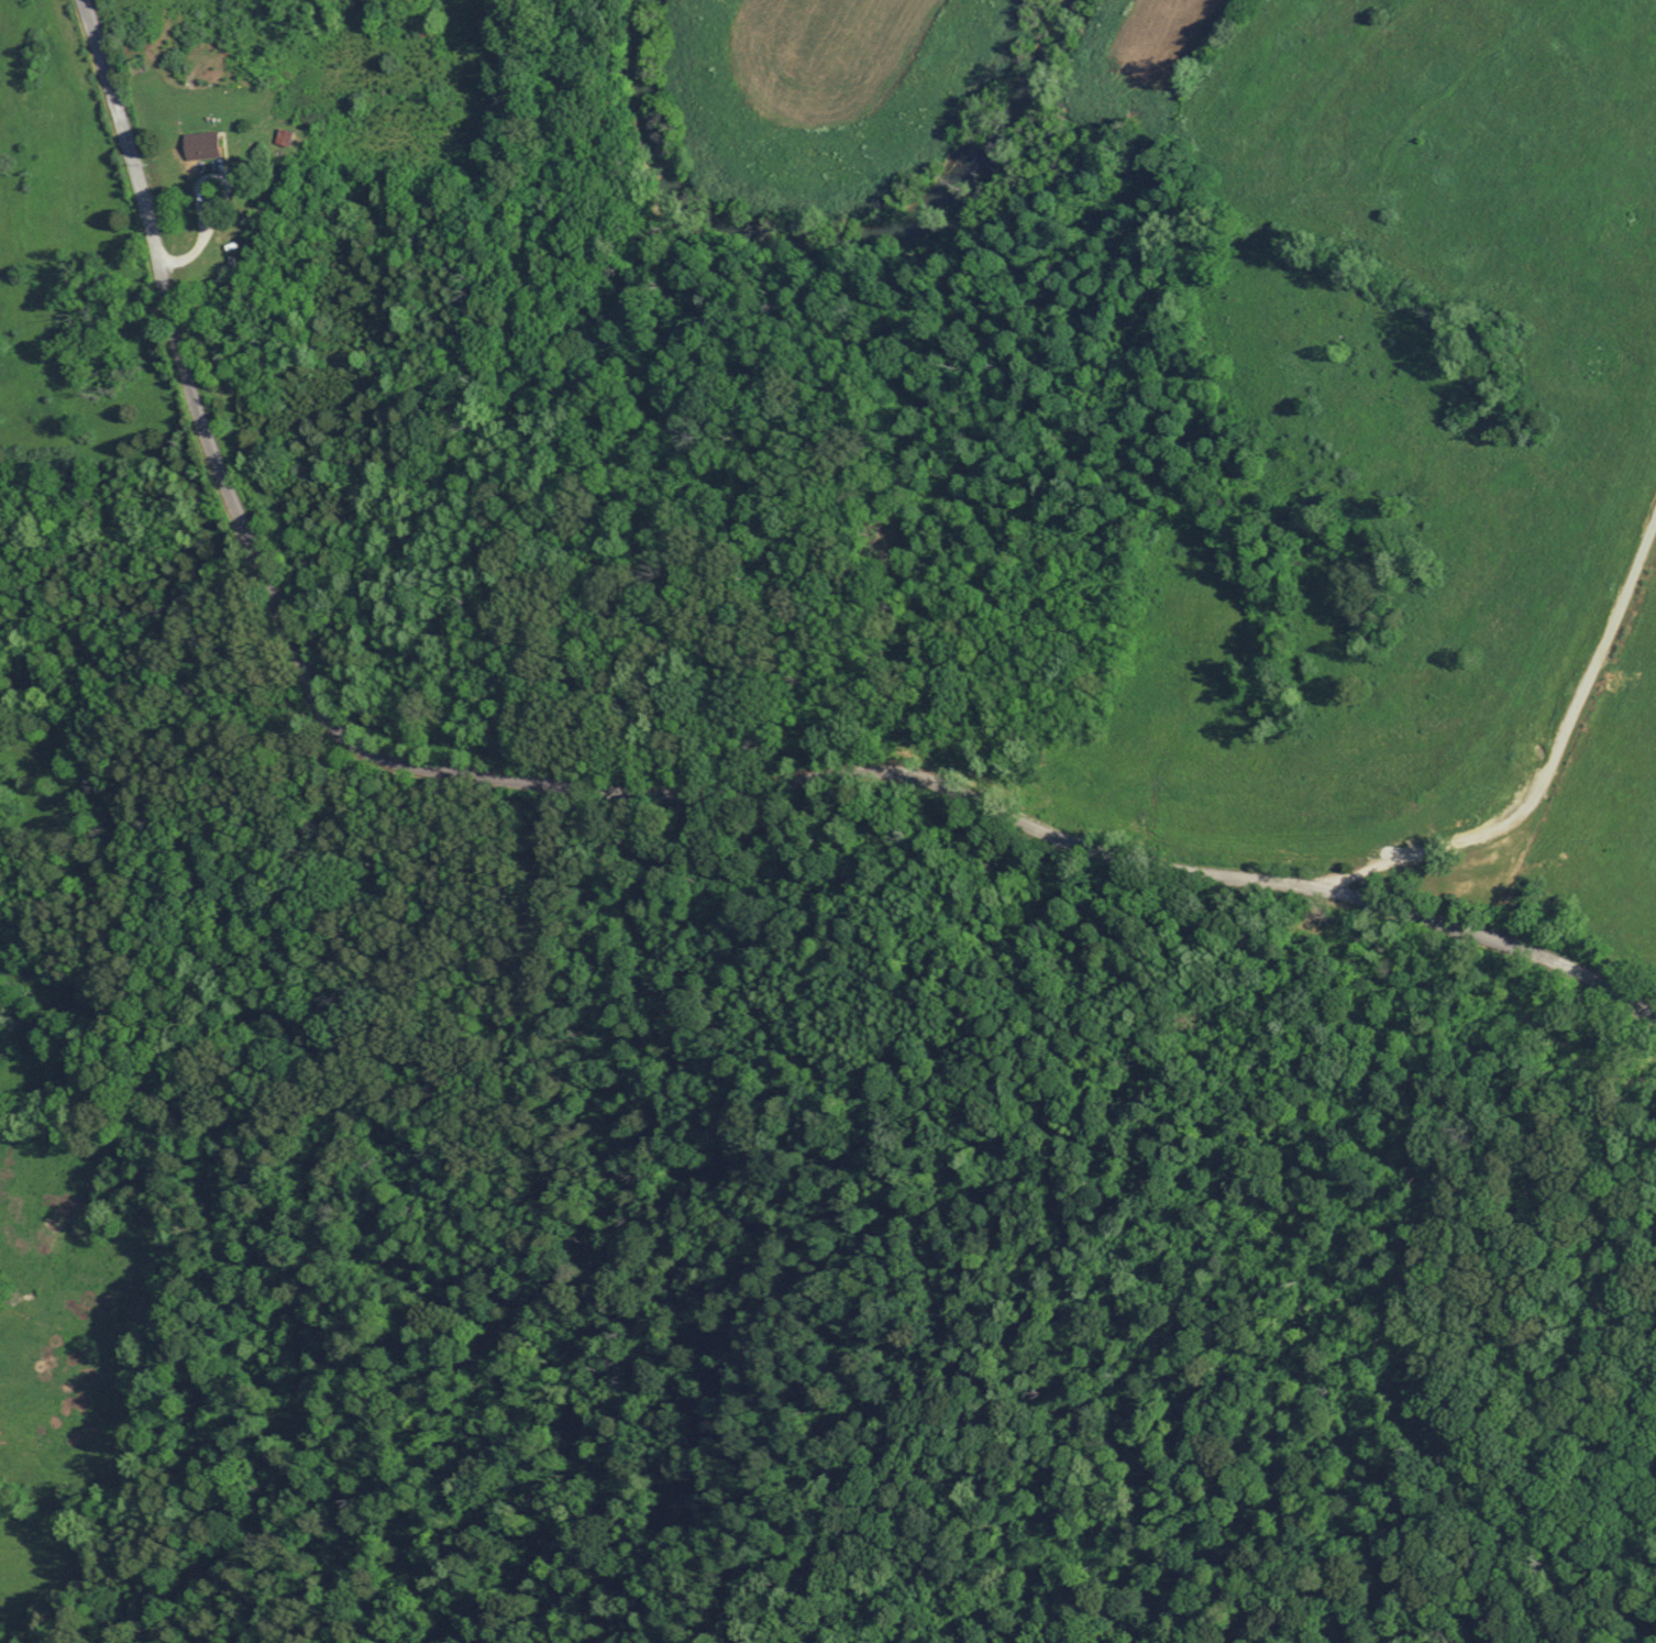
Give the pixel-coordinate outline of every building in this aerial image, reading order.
[(183,159),(221,158),(220,131),(182,133),(183,159)]
